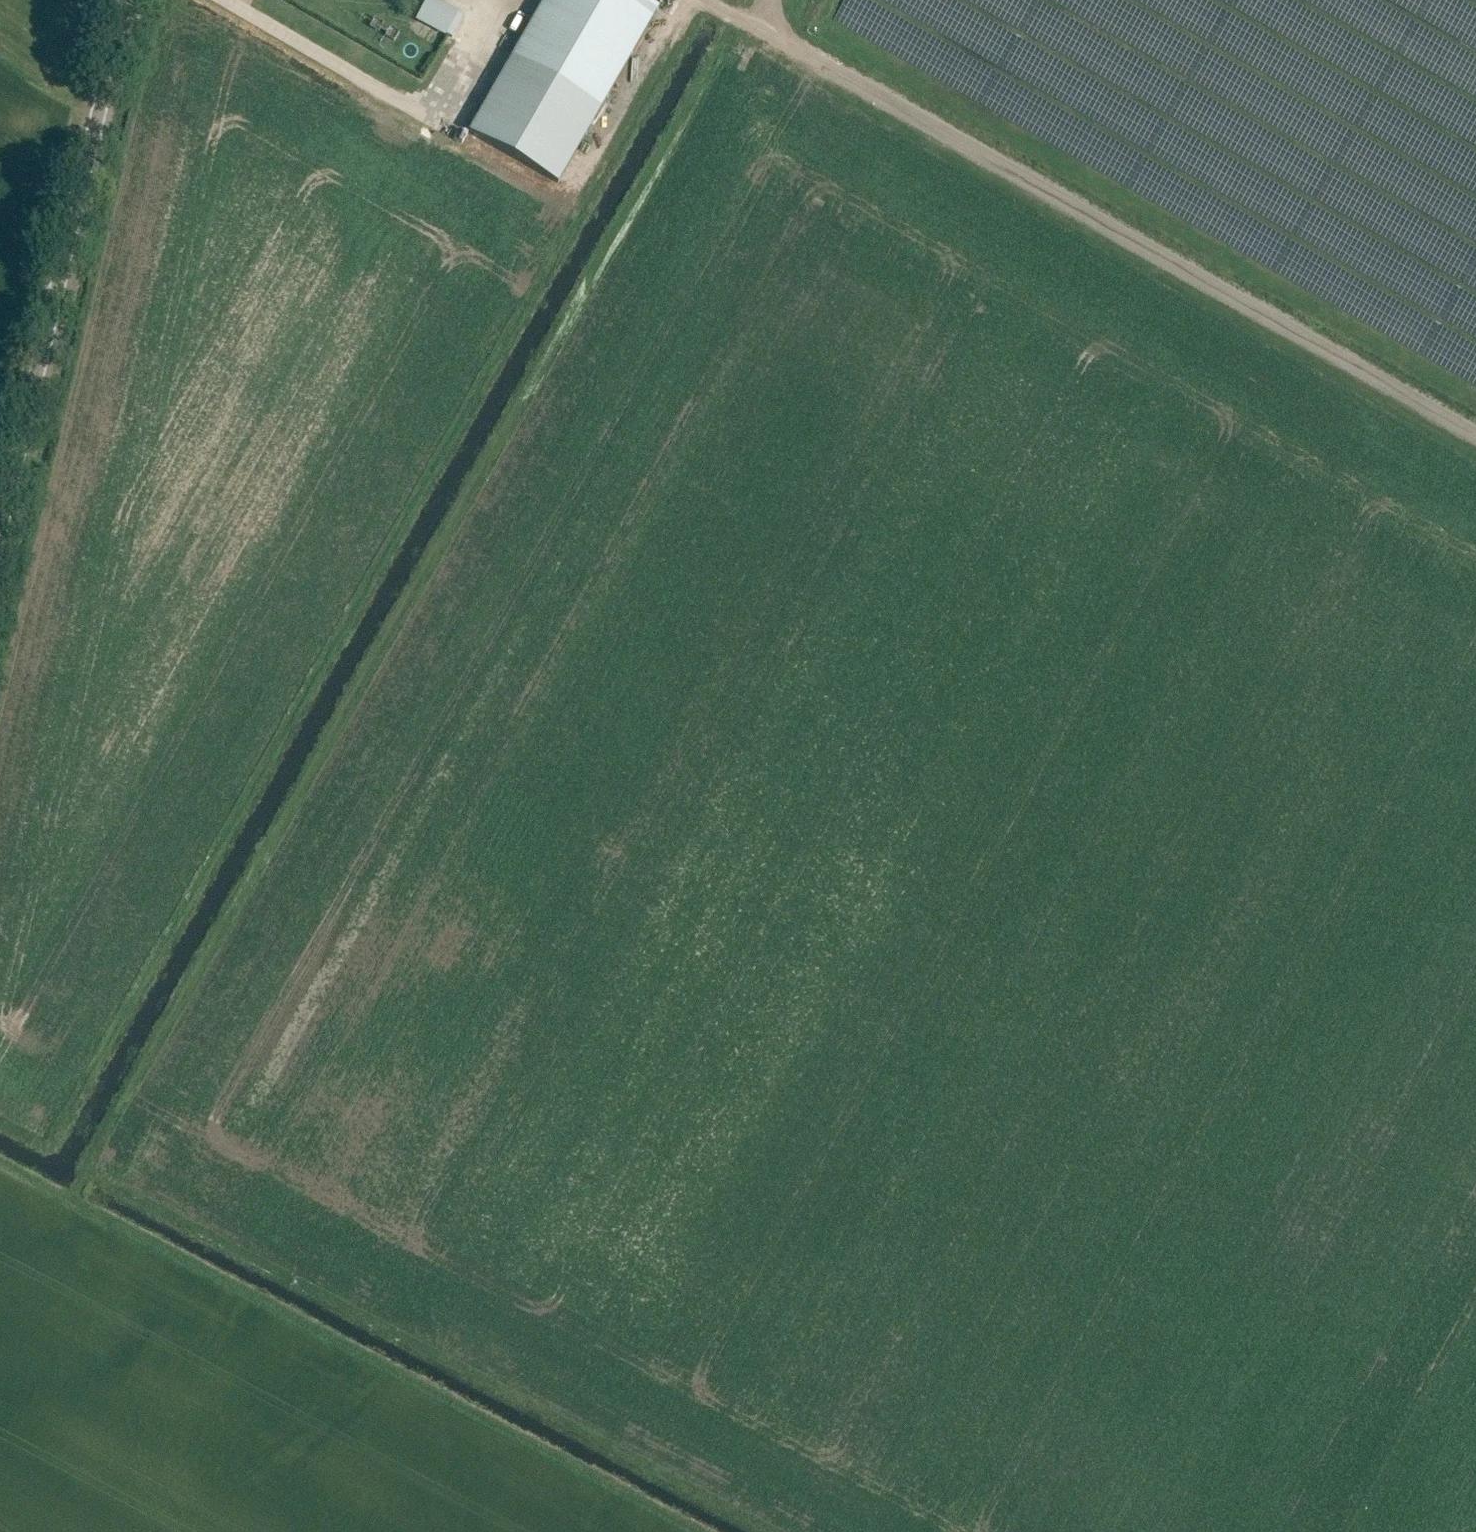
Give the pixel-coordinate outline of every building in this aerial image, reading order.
[(445,37),(457,14),(431,0),(427,0),(415,21),(445,37)] [(466,134),(555,185),(656,8),(642,0),(543,0),(466,134)]
